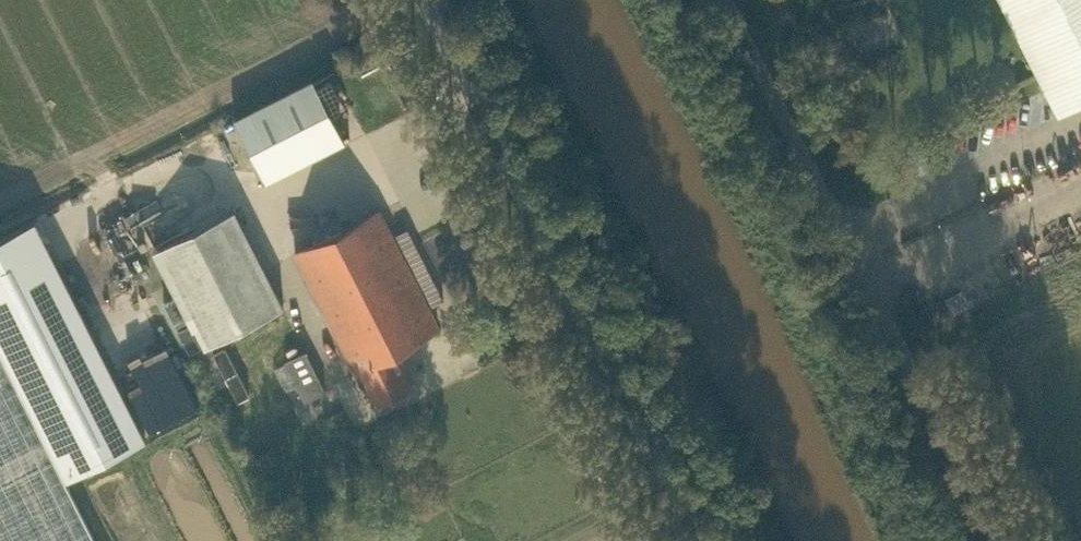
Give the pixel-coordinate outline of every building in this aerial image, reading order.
[(1057,114),(1080,102),(1080,0),(999,0),(1057,114)] [(311,81),(233,120),(265,183),(343,143),(311,81)] [(231,211),(152,251),(202,348),(280,309),(231,211)] [(392,350),(438,329),(378,212),(292,255),(354,376),(360,373),(378,407),(411,389),(392,350)] [(0,237),(0,353),(64,481),(144,440),(33,220),(0,237)] [(324,391),(304,352),(282,363),(302,403),(324,391)] [(64,481),(0,353),(0,540),(95,540),(64,481)]
